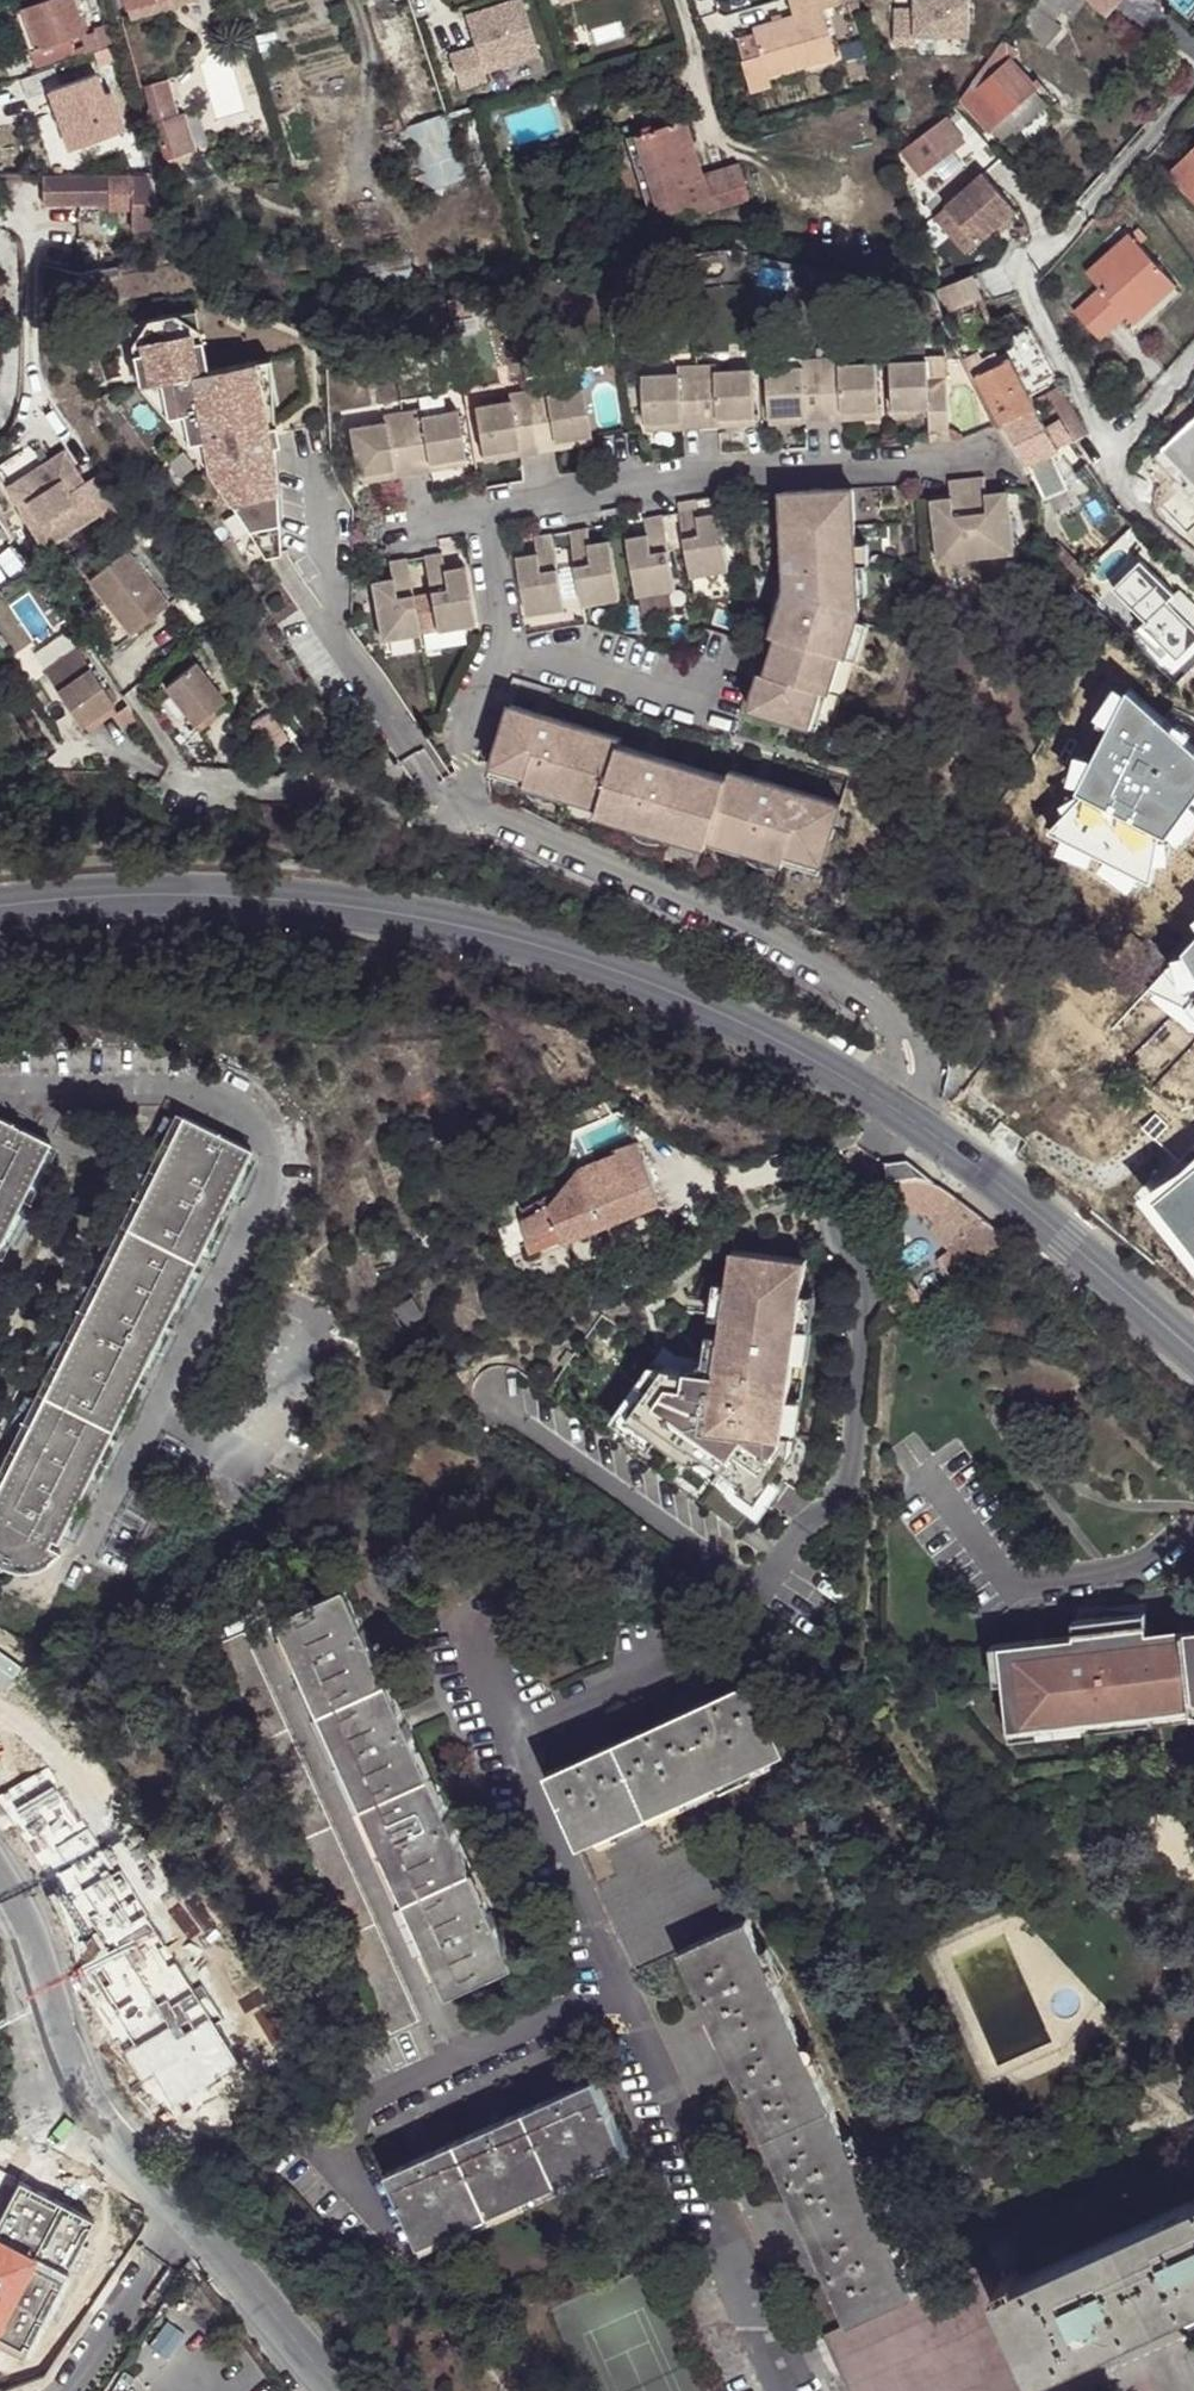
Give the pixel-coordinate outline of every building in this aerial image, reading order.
[(30,6),(14,12),(28,53),(61,42),(85,34),(73,0),(28,0),(30,6)] [(132,16),(185,0),(127,0),(132,16)] [(858,0),(784,0),(789,17),(750,30),(759,59),(765,81),(768,80),(836,59),(822,11),(858,0)] [(917,9),(896,10),(896,45),(918,44),(918,37),(971,36),(971,0),(917,0),(917,9)] [(1076,0),(1037,0),(1033,6),(1050,18),(1052,11),(1064,18),(1078,3),(1076,0)] [(1106,17),(1120,0),(1086,0),(1106,17)] [(541,60),(524,4),(468,22),(478,53),(452,61),(462,95),(489,86),(487,79),(541,60)] [(1050,18),(1033,6),(1018,26),(1035,38),(1050,18)] [(1057,24),(1050,18),(1035,38),(1043,45),(1057,24)] [(61,42),(28,53),(34,70),(69,58),(61,42)] [(1014,55),(1005,43),(961,102),(990,133),(992,131),(1036,91),(1029,86),(1007,62),(1014,55)] [(765,81),(759,59),(741,65),(751,97),(769,90),(768,80),(765,81)] [(52,91),(62,87),(56,70),(24,81),(30,98),(52,91)] [(98,75),(62,87),(52,91),(70,149),(117,134),(109,110),(98,75)] [(1034,81),(1029,86),(1036,91),(1038,89),(1040,87),(1034,81)] [(153,125),(173,118),(163,83),(142,91),(153,125)] [(564,85),(552,89),(558,106),(569,103),(564,85)] [(1036,91),(992,131),(1001,141),(1011,131),(1019,132),(1050,103),(1038,89),(1036,91)] [(115,108),(109,110),(117,134),(123,132),(115,108)] [(181,116),(173,118),(153,125),(164,162),(191,153),(181,116)] [(462,182),(443,117),(406,129),(425,195),(462,182)] [(626,137),(651,217),(685,208),(690,215),(713,209),(750,198),(739,164),(702,176),(684,119),(626,137)] [(948,119),(904,150),(918,172),(920,175),(966,145),(948,119)] [(144,150),(140,133),(114,138),(120,153),(144,150)] [(120,153),(114,138),(91,147),(97,163),(120,153)] [(1165,171),(1193,199),(1193,143),(1165,171)] [(972,154),(966,145),(920,175),(926,185),(972,154)] [(904,150),(901,150),(908,179),(918,172),(904,150)] [(42,177),(41,205),(107,205),(107,212),(131,211),(137,232),(164,228),(150,178),(42,177)] [(996,183),(949,205),(971,250),(1017,226),(996,183)] [(1144,242),(1131,228),(1080,274),(1094,289),(1069,312),(1095,341),(1120,317),(1130,328),(1174,288),(1137,249),(1144,242)] [(1072,402),(1068,405),(1056,386),(1039,395),(1045,405),(1037,408),(1026,391),(1029,389),(1027,386),(1026,383),(1027,380),(1030,378),(1033,377),(1036,377),(1039,379),(1040,382),(1041,383),(1047,379),(1048,375),(1055,373),(1044,350),(1031,325),(1024,328),(1015,313),(993,322),(984,305),(982,299),(978,291),(972,278),(946,287),(941,288),(952,313),(962,334),(956,336),(957,338),(980,328),(990,347),(1000,342),(1006,361),(999,365),(997,360),(987,365),(981,353),(970,358),(977,375),(980,374),(1003,424),(1028,464),(1043,501),(1067,491),(1051,454),(1061,450),(1073,443),(1090,435),(1072,402)] [(192,309),(172,313),(195,329),(192,309)] [(172,313),(143,319),(127,343),(135,383),(137,385),(177,430),(213,477),(246,526),(261,553),(277,551),(271,444),(275,443),(271,424),(270,424),(264,425),(251,361),(204,370),(195,329),(172,313)] [(123,323),(127,343),(143,319),(123,323)] [(823,420),(820,356),(800,358),(801,364),(765,367),(767,423),(785,422),(785,414),(803,413),(804,421),(823,420)] [(837,356),(820,356),(823,420),(841,419),(840,411),(859,410),(860,418),(878,418),(875,361),(838,363),(837,356)] [(266,358),(251,361),(264,425),(270,424),(266,358)] [(928,407),(929,415),(930,439),(951,439),(947,375),(928,376),(928,358),(891,360),(894,416),(911,415),(911,407),(928,407)] [(715,362),(695,363),(698,427),(719,425),(718,418),(737,417),(738,425),(755,423),(752,368),(715,369),(715,362)] [(698,427),(695,363),(677,365),(677,372),(643,374),(645,430),(662,429),(661,420),(681,419),(681,428),(698,427)] [(1032,391),(1035,391),(1038,389),(1040,386),(1041,383),(1040,382),(1039,379),(1036,377),(1033,377),(1030,378),(1027,380),(1026,383),(1027,386),(1029,389),(1032,391)] [(543,385),(525,389),(536,451),(555,447),(554,440),(572,437),(573,444),(590,440),(581,387),(545,393),(543,385)] [(536,451),(525,389),(507,392),(509,400),(473,407),(482,460),(500,456),(499,450),(517,447),(518,454),(536,451)] [(419,407),(399,411),(409,472),(429,468),(428,462),(446,459),(448,465),(465,463),(456,409),(420,416),(419,407)] [(911,415),(929,415),(928,407),(911,407),(911,415)] [(841,419),(860,418),(859,410),(840,411),(841,419)] [(409,472),(399,411),(383,414),(384,421),(347,428),(357,482),(375,479),(374,472),(392,468),(394,475),(409,472)] [(785,414),(785,422),(804,421),(803,413),(785,414)] [(719,425),(738,425),(737,417),(718,418),(719,425)] [(661,420),(662,429),(681,428),(681,419),(661,420)] [(1163,451),(1155,458),(1171,478),(1180,470),(1193,485),(1193,421),(1163,451)] [(555,447),(573,444),(572,437),(554,440),(555,447)] [(499,450),(500,456),(518,454),(517,447),(499,450)] [(21,475),(31,494),(13,504),(36,547),(93,517),(97,523),(116,513),(97,477),(79,486),(62,453),(21,475)] [(429,468),(448,465),(446,459),(428,462),(429,468)] [(374,472),(375,479),(394,475),(392,468),(374,472)] [(21,475),(3,485),(13,504),(31,494),(21,475)] [(987,496),(984,477),(966,479),(976,561),(1015,556),(1009,499),(987,502),(987,496)] [(976,561),(966,479),(948,482),(950,500),(950,506),(929,508),(935,566),(976,561)] [(845,513),(843,489),(782,492),(788,589),(773,637),(778,639),(767,675),(761,674),(750,713),(820,732),(826,712),(818,709),(822,695),(817,693),(821,677),(836,681),(843,658),(847,660),(858,624),(860,615),(859,598),(859,586),(853,586),(852,568),(857,567),(856,547),(855,528),(840,528),(839,514),(845,513)] [(855,528),(854,489),(843,489),(845,513),(839,514),(840,528),(855,528)] [(1008,493),(987,496),(987,502),(1009,499),(1008,493)] [(950,506),(950,500),(928,502),(929,508),(950,506)] [(696,501),(677,505),(689,580),(730,572),(721,519),(699,523),(699,517),(696,501)] [(699,523),(721,519),(720,512),(699,517),(699,523)] [(626,545),(634,597),(675,590),(662,516),(645,519),(647,533),(648,541),(626,545)] [(587,530),(567,533),(578,607),(620,599),(612,548),(590,552),(589,545),(587,530)] [(647,533),(625,538),(626,545),(648,541),(647,533)] [(537,561),(516,565),(526,617),(564,610),(551,536),(534,539),(536,554),(537,561)] [(590,552),(612,548),(611,542),(589,545),(590,552)] [(868,546),(856,547),(857,567),(852,568),(853,586),(859,586),(859,598),(870,597),(868,546)] [(78,582),(94,601),(121,633),(157,601),(115,550),(78,582)] [(445,576),(444,570),(442,554),(423,557),(437,631),(475,624),(466,573),(445,576)] [(515,558),(516,565),(537,561),(536,554),(515,558)] [(1119,583),(1133,595),(1126,603),(1144,623),(1137,630),(1187,678),(1193,671),(1193,611),(1193,609),(1193,608),(1193,602),(1180,588),(1176,593),(1143,559),(1119,583)] [(416,635),(403,560),(387,563),(389,578),(390,586),(370,590),(379,642),(416,635)] [(465,566),(444,570),(445,576),(466,573),(465,566)] [(369,583),(370,590),(390,586),(389,578),(369,583)] [(27,590),(6,604),(33,644),(53,631),(27,590)] [(121,633),(94,601),(88,606),(78,614),(105,646),(121,633)] [(869,629),(858,624),(847,660),(858,664),(869,629)] [(778,639),(773,637),(761,674),(767,675),(778,639)] [(27,662),(37,676),(69,653),(59,638),(27,662)] [(111,708),(69,653),(37,676),(79,732),(81,730),(108,710),(111,708)] [(190,722),(212,704),(221,697),(188,659),(159,684),(190,722)] [(826,712),(836,681),(821,677),(817,693),(822,695),(818,709),(826,712)] [(1131,689),(1079,791),(1087,794),(1162,829),(1169,832),(1193,797),(1193,747),(1131,689)] [(217,709),(212,704),(190,722),(194,728),(217,709)] [(618,737),(508,704),(507,710),(488,776),(487,779),(493,800),(520,808),(527,786),(564,796),(569,782),(582,786),(579,795),(600,801),(598,807),(619,813),(622,805),(635,808),(631,823),(672,836),(677,821),(690,825),(687,834),(708,840),(710,834),(731,840),(734,832),(747,836),(742,850),(784,863),(788,848),(801,852),(799,861),(820,867),(831,829),(844,832),(846,824),(844,818),(836,817),(839,804),(729,771),(727,776),(617,743),(618,737)] [(124,709),(111,718),(126,739),(139,729),(124,709)] [(108,710),(81,730),(85,735),(111,715),(108,710)] [(582,786),(569,782),(564,796),(598,807),(600,801),(579,795),(582,786)] [(1162,829),(1087,794),(1052,829),(1153,878),(1162,829)] [(635,808),(622,805),(619,813),(598,807),(597,813),(631,823),(635,808)] [(690,825),(677,821),(672,836),(706,846),(708,840),(687,834),(690,825)] [(747,836),(734,832),(731,840),(710,834),(708,840),(742,850),(747,836)] [(801,852),(788,848),(784,863),(818,873),(820,867),(799,861),(801,852)] [(1187,950),(1151,986),(1184,1007),(1193,1017),(1193,961),(1187,950)] [(9,1462),(0,1481),(0,1565),(3,1567),(6,1568),(20,1571),(35,1569),(48,1563),(59,1552),(56,1550),(46,1545),(51,1538),(56,1540),(131,1391),(250,1151),(181,1116),(9,1462)] [(48,1142),(0,1119),(0,1241),(48,1142)] [(612,1155),(613,1158),(636,1216),(663,1206),(637,1145),(612,1155)] [(552,1210),(565,1240),(567,1245),(636,1216),(613,1158),(580,1172),(567,1187),(552,1210)] [(1191,1161),(1144,1191),(1193,1255),(1193,1158),(1191,1161)] [(934,1238),(949,1255),(950,1257),(954,1252),(957,1256),(942,1269),(959,1288),(1008,1247),(900,1170),(883,1179),(892,1193),(889,1219),(931,1225),(939,1235),(934,1238)] [(544,1206),(546,1211),(552,1210),(567,1187),(547,1202),(544,1204),(544,1206)] [(534,1253),(565,1240),(552,1210),(546,1211),(541,1213),(527,1220),(523,1223),(523,1227),(528,1238),(534,1253)] [(699,1388),(672,1384),(636,1436),(692,1475),(700,1463),(751,1499),(747,1505),(766,1518),(782,1494),(797,1473),(799,1454),(791,1453),(797,1399),(800,1379),(808,1313),(812,1279),(738,1270),(723,1391),(713,1390),(707,1383),(699,1388)] [(821,1315),(808,1313),(800,1379),(813,1381),(821,1315)] [(797,1399),(791,1453),(799,1454),(803,1455),(810,1401),(797,1399)] [(751,1499),(700,1463),(692,1475),(729,1501),(733,1506),(740,1515),(748,1529),(755,1534),(765,1541),(793,1502),(782,1494),(766,1518),(747,1505),(751,1499)] [(352,1610),(285,1639),(455,2014),(520,1984),(468,1866),(352,1610)] [(1150,1612),(1113,1615),(1115,1628),(1151,1624),(1150,1612)] [(1008,1642),(1012,1679),(1008,1680),(1014,1736),(1050,1733),(1049,1720),(1125,1712),(1158,1708),(1158,1703),(1193,1699),(1193,1636),(1152,1641),(1151,1624),(1115,1628),(1113,1615),(1077,1619),(1078,1635),(1008,1642)] [(1008,1680),(1012,1679),(1008,1642),(994,1644),(998,1681),(1008,1680)] [(424,2041),(250,1655),(222,1668),(395,2053),(424,2041)] [(582,1844),(694,1796),(789,1753),(757,1680),(683,1713),(620,1741),(550,1772),(582,1844)] [(1158,1703),(1158,1708),(1160,1721),(1193,1717),(1193,1699),(1158,1703)] [(1125,1712),(1049,1720),(1050,1733),(1126,1724),(1125,1712)] [(639,1969),(683,1950),(750,1919),(694,1796),(582,1844),(639,1969)] [(809,2230),(849,2321),(917,2291),(750,1919),(683,1950),(721,2036),(762,2127),(809,2230)] [(388,2172),(421,2244),(628,2151),(595,2078),(388,2172)] [(1048,2374),(1176,2317),(1193,2309),(1193,2205),(1009,2288),(1048,2374)] [(849,2321),(848,2322),(824,2332),(847,2384),(838,2389),(839,2390),(1055,2390),(1048,2374),(1009,2288),(995,2257),(917,2291),(849,2321)]
